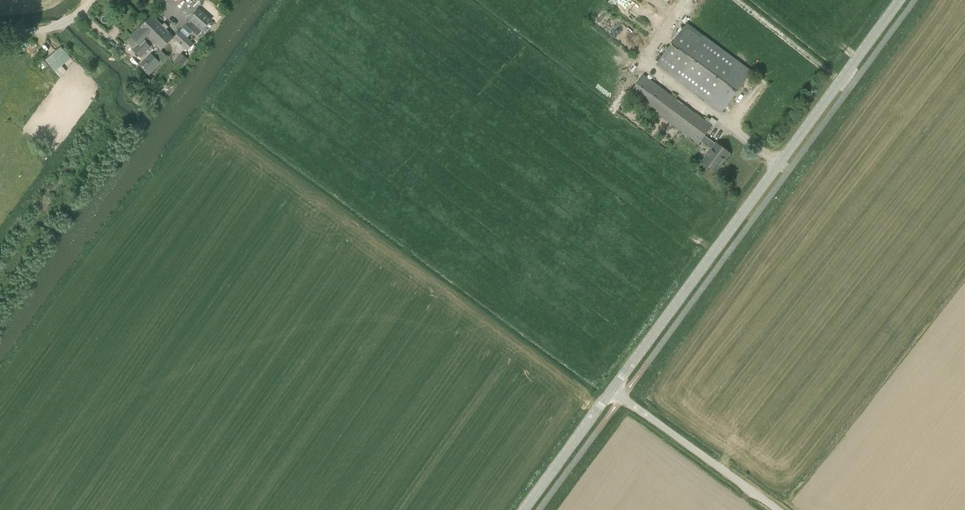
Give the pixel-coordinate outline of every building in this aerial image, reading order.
[(676,9),(665,0),(649,0),(668,17),(676,9)] [(211,20),(199,10),(185,25),(197,35),(211,20)] [(161,50),(173,39),(165,31),(169,27),(164,23),(161,26),(151,17),(144,23),(153,31),(147,37),(151,40),(161,50)] [(131,37),(142,48),(151,40),(147,37),(153,31),(144,23),(131,37)] [(722,113),(752,71),(687,24),(656,65),(722,113)] [(173,39),(187,51),(197,40),(194,38),(191,40),(181,30),(173,39)] [(67,54),(62,47),(55,53),(52,55),(57,62),(67,54)] [(161,63),(151,54),(140,65),(150,75),(161,63)] [(173,64),(179,68),(187,58),(181,54),(173,64)] [(630,94),(699,145),(701,142),(712,150),(702,163),(715,173),(729,154),(716,144),(706,137),(714,126),(644,75),(630,94)]
